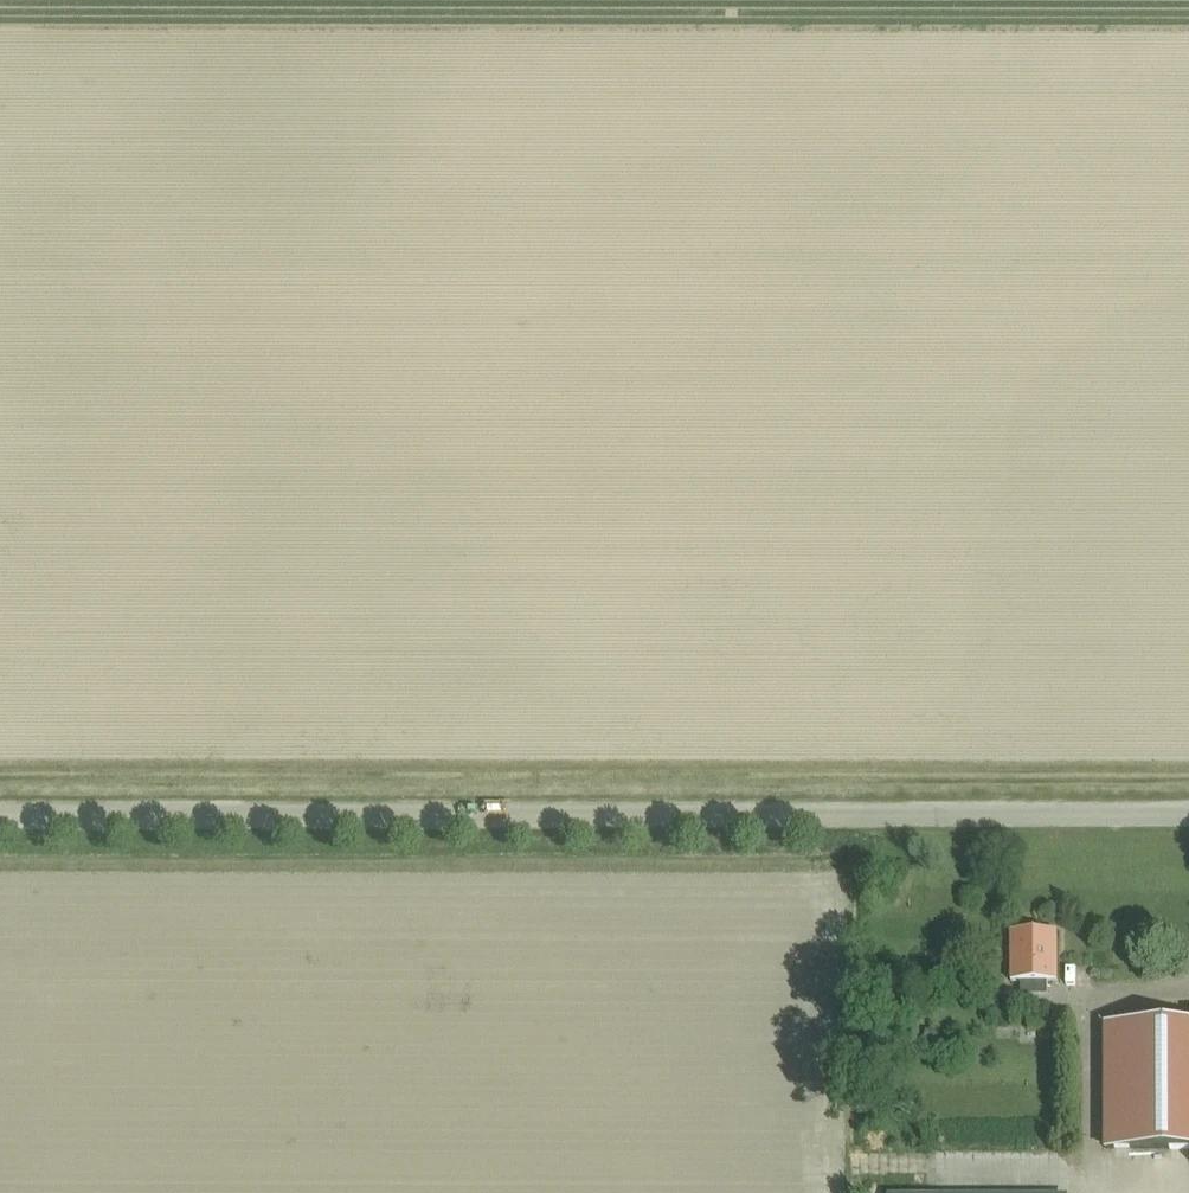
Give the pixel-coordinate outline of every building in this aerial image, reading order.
[(1057,932),(1011,932),(1011,982),(1021,982),(1021,996),(1048,996),(1048,982),(1057,982),(1057,932)] [(1106,1028),(1106,1149),(1188,1149),(1188,1028),(1106,1028)]
